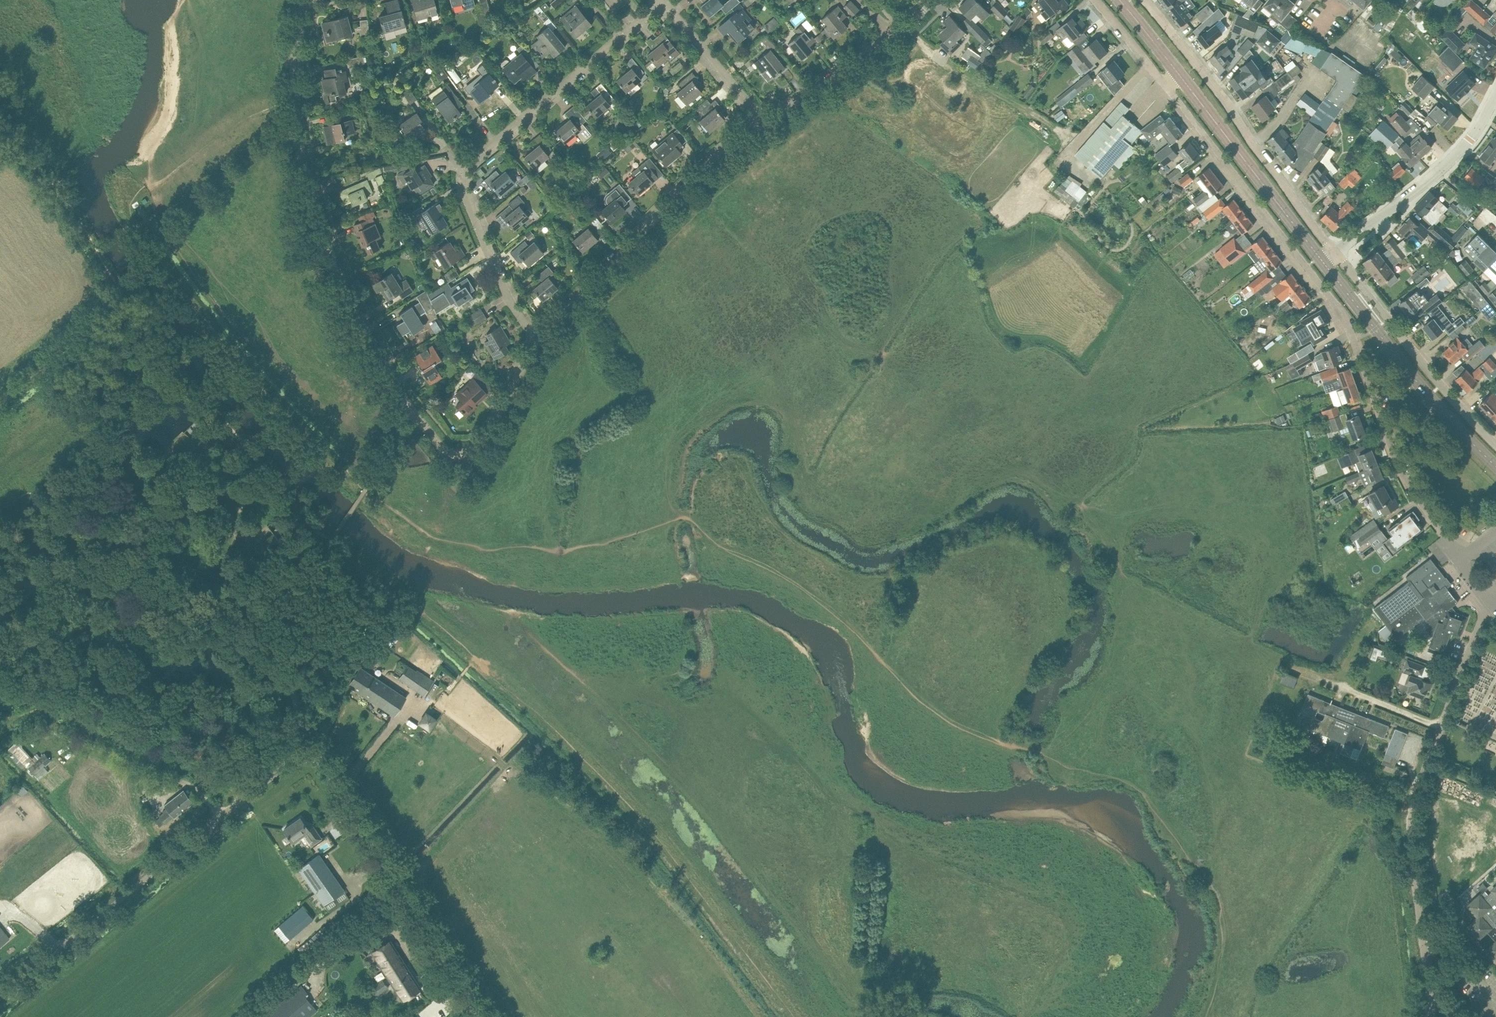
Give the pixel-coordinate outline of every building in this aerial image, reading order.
[(379,16),(382,26),(384,32),(407,26),(404,17),(407,16),(405,10),(402,11),(402,9),(401,10),(400,8),(398,0),(393,0),(385,2),(388,13),(379,16)] [(438,14),(434,0),(411,0),(417,20),(438,14)] [(549,7),(548,7),(551,10),(553,7),(555,9),(565,0),(554,0),(550,3),(551,5),(549,7)] [(723,5),(719,0),(704,0),(705,1),(701,5),(710,16),(720,7),(725,13),(741,0),(728,0),(723,5)] [(859,10),(851,0),(844,6),(853,16),(859,10)] [(961,6),(960,7),(971,18),(976,13),(983,20),(990,14),(976,0),(967,0),(966,1),(964,1),(960,4),(960,6),(961,6)] [(1034,5),(1046,20),(1059,11),(1060,12),(1069,5),(1065,0),(1060,0),(1059,1),(1058,0),(1040,0),(1034,5)] [(1170,13),(1183,2),(1186,0),(1160,0),(1170,13)] [(1240,2),(1249,9),(1250,8),(1255,13),(1263,2),(1261,0),(1242,0),(1240,2)] [(1283,0),(1268,0),(1264,5),(1273,12),(1269,16),(1283,0)] [(1269,16),(1278,24),(1279,23),(1289,31),(1298,20),(1288,12),(1295,4),(1291,0),(1283,0),(1269,16)] [(1355,1),(1364,8),(1371,0),(1356,0),(1355,1)] [(1464,7),(1467,9),(1471,13),(1479,20),(1483,24),(1490,31),(1492,29),(1495,32),(1495,11),(1494,13),(1491,16),(1473,0),(1470,0),(1464,7)] [(541,6),(545,10),(548,7),(549,7),(545,2),(541,6)] [(992,8),(1002,19),(1003,18),(1007,14),(1008,13),(998,2),(992,8)] [(1183,2),(1170,13),(1181,26),(1194,16),(1183,2)] [(729,10),(733,15),(718,27),(724,34),(729,29),(731,32),(729,34),(736,43),(739,43),(746,37),(744,35),(755,26),(742,10),(742,7),(738,3),(729,10)] [(534,8),(538,14),(543,10),(538,5),(534,8)] [(575,6),(561,18),(577,37),(577,35),(590,24),(591,26),(592,25),(588,21),(586,23),(583,19),(585,17),(575,5),(574,6),(575,6)] [(827,25),(824,27),(833,38),(847,27),(844,23),(843,24),(840,21),(846,16),(838,6),(822,18),(827,25)] [(1211,14),(1205,7),(1196,14),(1203,22),(1211,14)] [(1464,7),(1455,17),(1458,19),(1467,9),(1464,7)] [(1219,8),(1198,27),(1203,33),(1198,37),(1206,47),(1215,40),(1215,39),(1223,33),(1215,23),(1225,15),(1219,8)] [(1017,33),(1027,19),(1019,14),(1010,28),(1011,28),(1009,31),(1014,35),(1016,32),(1017,33)] [(1253,36),(1258,23),(1239,15),(1233,28),(1253,36)] [(322,23),(327,41),(352,34),(348,22),(350,21),(348,16),(322,23)] [(942,43),(952,54),(962,45),(957,39),(965,31),(950,16),(945,22),(949,26),(940,35),(945,40),(942,43)] [(775,17),(764,25),(769,31),(780,23),(775,17)] [(1068,35),(1076,45),(1088,36),(1084,31),(1088,28),(1080,19),(1076,22),(1072,18),(1057,30),(1064,38),(1068,35)] [(358,26),(361,36),(369,35),(368,19),(360,20),(360,25),(358,26)] [(788,44),(801,60),(802,58),(804,60),(808,56),(807,55),(813,50),(809,45),(815,40),(807,30),(811,26),(807,20),(796,29),(799,34),(788,44)] [(977,24),(970,30),(983,44),(983,43),(985,45),(991,39),(989,38),(990,37),(977,24)] [(558,52),(565,46),(548,26),(537,36),(539,38),(531,44),(542,58),(554,48),(558,52)] [(1054,35),(1049,28),(1039,37),(1045,44),(1054,35)] [(1256,42),(1270,53),(1281,40),(1267,29),(1256,42)] [(1451,30),(1442,39),(1449,46),(1450,47),(1451,47),(1452,46),(1459,39),(1453,32),(1451,30)] [(657,67),(668,57),(671,61),(680,53),(662,32),(652,40),(657,47),(647,55),(657,67)] [(1471,58),(1484,67),(1493,55),(1494,56),(1495,52),(1495,46),(1476,33),(1470,42),(1478,47),(1471,58)] [(761,38),(770,49),(775,45),(766,34),(761,38)] [(1302,54),(1303,51),(1306,42),(1292,37),(1281,45),(1302,54)] [(1080,63),(1086,70),(1094,63),(1094,62),(1107,52),(1097,39),(1084,50),(1083,51),(1078,45),(1069,52),(1079,65),(1080,63)] [(422,59),(430,57),(425,41),(417,44),(422,59)] [(1221,50),(1218,52),(1210,58),(1220,71),(1231,63),(1225,56),(1232,51),(1227,46),(1221,50)] [(1449,46),(1439,55),(1444,60),(1442,62),(1446,67),(1448,65),(1455,72),(1465,62),(1456,53),(1451,47),(1450,47),(1449,46)] [(963,55),(968,58),(971,53),(986,63),(993,53),(987,47),(981,56),(969,48),(963,55)] [(1305,94),(1298,104),(1314,116),(1310,120),(1309,121),(1310,121),(1325,132),(1326,133),(1329,134),(1337,123),(1333,120),(1341,108),(1342,107),(1352,93),(1355,88),(1362,78),(1365,74),(1332,52),(1331,55),(1323,50),(1321,48),(1316,56),(1312,62),(1321,68),(1321,69),(1337,80),(1320,106),(1305,94)] [(785,67),(770,49),(754,63),(762,72),(766,68),(773,77),(785,67)] [(501,64),(501,65),(501,66),(503,68),(508,74),(514,82),(521,76),(525,72),(529,77),(536,71),(534,69),(539,65),(532,58),(526,50),(521,54),(521,53),(510,62),(508,60),(508,59),(507,59),(506,59),(505,59),(505,60),(501,63),(501,64)] [(967,62),(978,70),(983,63),(984,65),(986,63),(971,53),(968,58),(969,59),(967,62)] [(1234,53),(1230,57),(1235,62),(1239,58),(1234,53)] [(363,56),(347,59),(348,67),(365,63),(363,56)] [(448,75),(435,57),(431,60),(435,66),(434,66),(435,67),(434,68),(437,73),(436,74),(437,75),(436,75),(440,81),(448,75)] [(631,68),(616,80),(626,92),(641,79),(638,76),(644,72),(632,57),(624,64),(627,62),(631,68)] [(1252,59),(1242,67),(1244,70),(1230,80),(1237,89),(1261,71),(1252,59)] [(1383,59),(1375,68),(1379,71),(1386,62),(1383,59)] [(1108,86),(1124,74),(1114,61),(1098,74),(1108,86)] [(1302,70),(1297,64),(1273,83),(1278,90),(1294,78),(1293,77),(1302,70)] [(337,73),(336,68),(324,70),(324,71),(326,70),(328,78),(322,79),(327,102),(336,100),(335,96),(345,93),(343,81),(347,80),(345,71),(337,73)] [(399,87),(410,104),(417,99),(397,71),(392,75),(400,87),(399,87)] [(1262,91),(1273,83),(1275,81),(1271,76),(1267,79),(1261,71),(1237,89),(1243,98),(1260,86),(1263,90),(1262,90),(1262,91)] [(1464,71),(1447,88),(1458,100),(1465,93),(1465,94),(1469,90),(1469,89),(1475,83),(1464,71)] [(700,82),(692,72),(677,84),(681,89),(677,93),(686,105),(702,92),(696,85),(700,82)] [(493,89),(498,84),(489,73),(474,86),(476,88),(470,93),(479,103),(493,92),(494,91),(494,90),(494,89),(493,89)] [(1080,92),(1094,81),(1089,74),(1075,85),(1080,92)] [(1435,86),(1422,75),(1411,87),(1424,98),(1435,86)] [(1027,98),(1039,84),(1034,80),(1023,94),(1027,98)] [(595,117),(610,105),(616,111),(621,107),(601,83),(591,91),(596,98),(586,106),(595,117)] [(668,91),(673,87),(670,83),(664,88),(663,95),(668,96),(668,91)] [(463,106),(464,106),(448,84),(442,88),(444,90),(432,99),(448,122),(461,113),(457,107),(462,104),(463,106)] [(1080,92),(1075,85),(1059,97),(1058,103),(1061,106),(1079,91),(1080,92)] [(1267,95),(1266,95),(1259,100),(1259,101),(1252,106),(1263,121),(1270,115),(1269,114),(1276,109),(1271,101),(1274,98),(1270,93),(1267,95)] [(1352,93),(1342,107),(1348,110),(1349,111),(1359,97),(1356,95),(1352,93)] [(724,109),(715,99),(701,112),(705,117),(700,121),(709,132),(725,119),(719,113),(724,109)] [(1448,109),(1443,104),(1439,101),(1426,117),(1435,125),(1439,121),(1448,130),(1459,117),(1449,109),(1448,109)] [(1122,102),(1075,155),(1101,178),(1142,131),(1124,115),(1130,108),(1122,102)] [(1405,102),(1401,106),(1409,114),(1413,110),(1405,102)] [(570,119),(555,132),(561,139),(565,143),(575,134),(582,143),(592,134),(582,123),(586,120),(574,105),(570,108),(563,115),(565,113),(570,119)] [(422,124),(424,123),(416,112),(400,123),(405,130),(402,132),(411,144),(409,142),(426,130),(427,133),(428,132),(422,124)] [(1387,117),(1391,122),(1402,135),(1411,127),(1400,114),(1400,115),(1397,112),(1391,117),(1389,115),(1387,117)] [(1147,126),(1144,128),(1146,131),(1144,133),(1149,140),(1160,131),(1163,129),(1173,143),(1184,135),(1170,116),(1165,120),(1161,115),(1147,126)] [(353,133),(350,120),(324,126),(328,143),(343,140),(342,135),(353,133)] [(1394,139),(1395,140),(1400,136),(1399,135),(1399,134),(1383,120),(1370,135),(1378,142),(1379,141),(1387,148),(1394,139)] [(1299,155),(1289,164),(1301,172),(1315,153),(1313,152),(1326,133),(1325,132),(1310,121),(1296,141),(1301,144),(1296,151),(1299,155)] [(1282,128),(1276,133),(1268,140),(1280,154),(1291,145),(1286,139),(1289,136),(1282,128)] [(673,132),(652,149),(666,165),(681,153),(676,147),(680,143),(682,145),(682,144),(673,132)] [(539,145),(524,157),(534,169),(549,157),(546,153),(552,149),(539,134),(532,140),(532,141),(535,139),(539,145)] [(1420,134),(1409,144),(1408,145),(1419,158),(1432,147),(1425,138),(1424,139),(1420,134)] [(1408,145),(1409,144),(1401,137),(1400,136),(1395,140),(1396,141),(1401,147),(1398,150),(1404,156),(1403,157),(1411,165),(1419,158),(1408,145)] [(630,152),(638,143),(632,137),(624,146),(630,152)] [(1495,137),(1481,157),(1490,164),(1494,159),(1495,160),(1495,137)] [(608,144),(617,148),(619,141),(610,138),(608,144)] [(1190,142),(1182,149),(1180,151),(1186,158),(1176,166),(1177,168),(1167,176),(1172,182),(1175,180),(1183,174),(1182,172),(1185,170),(1183,168),(1200,156),(1190,142)] [(1321,161),(1330,147),(1323,143),(1314,156),(1321,161)] [(1157,152),(1155,154),(1160,161),(1174,150),(1169,144),(1157,152)] [(1291,145),(1280,154),(1288,164),(1289,164),(1299,155),(1296,151),(1291,145)] [(598,155),(604,159),(608,155),(603,150),(598,155)] [(631,173),(635,177),(628,183),(638,194),(653,182),(652,181),(657,177),(658,178),(658,177),(655,174),(660,170),(649,157),(631,173)] [(1319,190),(1327,184),(1330,181),(1329,179),(1334,175),(1330,170),(1324,162),(1310,173),(1311,175),(1307,178),(1312,184),(1314,183),(1319,190)] [(399,163),(383,166),(385,174),(400,171),(399,163)] [(1400,164),(1390,173),(1395,179),(1405,170),(1400,164)] [(414,167),(407,172),(405,169),(397,174),(403,184),(406,182),(407,184),(408,183),(411,188),(414,187),(418,194),(434,184),(429,177),(432,176),(425,165),(416,170),(414,167)] [(379,185),(385,182),(382,174),(382,173),(380,167),(370,171),(369,168),(360,172),(361,176),(367,174),(369,179),(375,176),(379,185)] [(1201,178),(1197,181),(1205,191),(1209,196),(1210,197),(1214,194),(1215,193),(1216,192),(1224,186),(1209,167),(1201,173),(1199,175),(1201,178)] [(1464,178),(1483,192),(1487,188),(1490,183),(1494,186),(1492,189),(1495,192),(1495,178),(1489,173),(1484,178),(1472,168),(1464,178)] [(490,192),(494,189),(500,195),(515,182),(505,171),(500,175),(496,170),(482,182),(490,192)] [(1346,188),(1350,184),(1354,187),(1361,180),(1351,171),(1340,183),(1346,188)] [(1179,181),(1184,186),(1193,179),(1189,173),(1179,181)] [(527,183),(532,189),(537,185),(532,179),(527,183)] [(351,201),(353,205),(368,199),(366,195),(372,192),(367,180),(340,191),(345,204),(351,201)] [(1073,181),(1061,196),(1075,206),(1087,191),(1073,181)] [(606,204),(607,206),(601,212),(610,223),(625,210),(622,206),(631,198),(619,183),(608,192),(606,194),(605,196),(604,199),(605,202),(606,204)] [(1448,208),(1430,191),(1422,199),(1428,204),(1429,204),(1433,208),(1435,205),(1445,215),(1445,214),(1443,213),(1448,208)] [(508,204),(510,205),(496,217),(504,227),(508,223),(514,230),(529,217),(520,206),(524,202),(519,195),(508,204)] [(1156,206),(1162,201),(1159,196),(1153,201),(1156,206)] [(1209,219),(1223,208),(1233,220),(1244,212),(1234,199),(1226,205),(1221,198),(1204,211),(1209,219)] [(1422,199),(1414,207),(1422,214),(1432,224),(1428,229),(1452,249),(1452,248),(1456,244),(1458,242),(1461,238),(1463,235),(1458,230),(1452,238),(1437,223),(1445,215),(1435,205),(1433,208),(1429,204),(1428,204),(1422,199)] [(441,201),(427,209),(423,204),(412,211),(423,228),(428,224),(433,232),(446,223),(439,212),(445,208),(441,201)] [(1354,207),(1347,202),(1338,212),(1332,206),(1328,211),(1321,218),(1334,230),(1345,218),(1344,218),(1354,207)] [(1453,203),(1448,208),(1455,215),(1460,210),(1453,203)] [(1244,212),(1233,220),(1226,226),(1231,233),(1234,233),(1239,229),(1243,233),(1254,225),(1244,212)] [(372,252),(380,248),(376,239),(380,237),(374,223),(372,224),(369,218),(354,225),(357,231),(359,230),(361,236),(358,238),(362,247),(367,245),(368,247),(369,246),(372,252)] [(1399,229),(1409,238),(1414,232),(1423,240),(1426,236),(1444,252),(1446,254),(1448,253),(1450,251),(1420,222),(1417,225),(1410,218),(1399,229)] [(599,231),(589,219),(580,226),(584,231),(573,241),(582,252),(598,239),(593,233),(597,229),(599,231)] [(1478,234),(1471,241),(1467,245),(1478,256),(1489,244),(1478,234)] [(1261,257),(1262,257),(1273,249),(1263,236),(1251,245),(1254,248),(1250,251),(1250,253),(1256,261),(1261,257)] [(1240,244),(1236,239),(1235,238),(1221,249),(1226,255),(1240,244)] [(1392,253),(1400,247),(1393,239),(1385,245),(1392,253)] [(529,246),(525,241),(510,253),(519,263),(523,259),(528,266),(544,253),(534,242),(529,246)] [(429,254),(433,260),(433,262),(434,264),(435,266),(437,267),(439,268),(442,268),(445,267),(445,268),(464,255),(460,249),(455,252),(452,247),(452,246),(449,242),(429,254)] [(1226,255),(1220,260),(1225,267),(1231,262),(1245,251),(1244,250),(1240,244),(1226,255)] [(1489,244),(1478,256),(1489,266),(1495,259),(1495,251),(1489,244)] [(1399,262),(1406,255),(1400,247),(1392,253),(1398,261),(1399,262)] [(1283,262),(1273,249),(1262,257),(1272,270),(1283,262)] [(1378,251),(1364,262),(1372,273),(1386,262),(1384,259),(1378,251)] [(1444,252),(1439,257),(1444,262),(1449,257),(1447,255),(1446,254),(1444,252)] [(1384,259),(1386,262),(1372,273),(1381,284),(1387,280),(1391,285),(1398,279),(1394,274),(1395,274),(1390,267),(1398,261),(1392,253),(1384,259)] [(1445,272),(1454,267),(1451,260),(1441,266),(1445,272)] [(1458,266),(1462,271),(1470,264),(1466,260),(1458,266)] [(1470,264),(1462,271),(1466,275),(1472,271),(1474,269),(1470,264)] [(538,275),(539,276),(524,288),(533,298),(537,294),(543,301),(558,288),(553,282),(558,278),(548,266),(538,275)] [(455,268),(443,276),(447,282),(459,275),(455,268)] [(1254,293),(1262,287),(1273,278),(1267,270),(1248,285),(1254,293)] [(399,292),(402,297),(413,291),(406,279),(398,284),(391,273),(373,285),(378,292),(378,291),(381,288),(388,299),(399,292)] [(1273,288),(1282,300),(1285,298),(1290,295),(1301,286),(1291,273),(1280,281),(1280,282),(1273,288)] [(455,301),(458,305),(472,296),(470,292),(475,289),(467,277),(444,291),(442,288),(447,284),(446,283),(435,290),(428,294),(432,304),(445,295),(451,304),(455,301)] [(1428,283),(1425,279),(1417,284),(1420,289),(1428,283)] [(1461,287),(1481,310),(1489,303),(1472,283),(1469,279),(1467,281),(1467,282),(1461,287)] [(1485,282),(1480,286),(1486,293),(1493,287),(1495,284),(1495,283),(1494,281),(1489,286),(1485,282)] [(1311,299),(1301,286),(1290,295),(1295,301),(1293,302),(1297,307),(1299,305),(1300,307),(1311,299)] [(1424,293),(1421,295),(1417,289),(1400,303),(1406,310),(1405,310),(1408,315),(1409,314),(1410,316),(1421,307),(1420,307),(1423,305),(1428,312),(1429,312),(1437,306),(1431,298),(1429,299),(1424,293)] [(427,311),(427,312),(434,308),(432,304),(428,294),(426,290),(417,296),(420,301),(427,311)] [(1292,306),(1285,298),(1282,300),(1275,306),(1275,307),(1271,310),(1274,314),(1278,311),(1279,312),(1282,310),(1284,313),(1292,306)] [(404,320),(397,325),(403,335),(411,330),(413,334),(422,328),(425,327),(418,316),(427,311),(420,301),(412,306),(408,308),(400,313),(401,314),(404,320)] [(1489,303),(1481,310),(1489,320),(1495,314),(1495,312),(1489,303)] [(1434,318),(1424,327),(1433,338),(1441,332),(1443,330),(1445,329),(1451,323),(1447,318),(1448,317),(1438,305),(1437,306),(1429,312),(1434,318)] [(466,318),(472,327),(486,318),(480,309),(466,318)] [(1303,323),(1295,328),(1303,343),(1312,338),(1314,343),(1326,336),(1320,325),(1325,323),(1328,322),(1326,318),(1321,311),(1302,322),(1303,323)] [(1445,329),(1449,334),(1464,322),(1460,316),(1451,323),(1445,329)] [(510,342),(500,326),(487,334),(490,339),(485,342),(495,358),(508,350),(507,350),(505,345),(510,342)] [(1453,363),(1462,355),(1467,361),(1485,346),(1480,339),(1473,345),(1467,338),(1462,342),(1458,337),(1448,345),(1450,347),(1444,352),(1453,363)] [(1311,343),(1296,352),(1300,358),(1309,353),(1315,349),(1311,343)] [(441,358),(433,345),(415,356),(423,369),(421,371),(428,381),(440,374),(433,363),(441,358)] [(1328,367),(1333,365),(1342,362),(1341,359),(1343,358),(1338,346),(1322,351),(1322,352),(1315,356),(1318,361),(1318,360),(1318,362),(1317,364),(1319,368),(1321,369),(1322,372),(1327,370),(1329,369),(1328,367)] [(1293,362),(1285,366),(1292,379),(1301,376),(1297,370),(1313,361),(1309,353),(1300,358),(1293,362)] [(1456,379),(1468,392),(1479,382),(1478,381),(1483,376),(1486,373),(1491,379),(1493,377),(1495,375),(1495,366),(1489,359),(1472,375),(1467,369),(1458,377),(1456,379)] [(472,378),(476,373),(465,367),(461,372),(472,378)] [(1334,380),(1324,383),(1327,393),(1330,392),(1337,389),(1339,389),(1355,383),(1350,368),(1341,371),(1338,372),(1339,372),(1332,374),(1333,378),(1334,380)] [(1320,372),(1324,382),(1330,379),(1327,370),(1322,372),(1320,372)] [(482,380),(478,375),(456,394),(462,400),(456,405),(466,416),(476,406),(474,404),(486,393),(478,384),(482,380)] [(1339,389),(1337,389),(1340,398),(1342,404),(1349,402),(1351,401),(1361,398),(1355,383),(1339,389)] [(1487,397),(1480,404),(1495,421),(1495,393),(1494,391),(1490,395),(1487,397)] [(1324,410),(1327,418),(1340,414),(1338,406),(1324,410)] [(1356,441),(1355,439),(1366,435),(1359,415),(1347,419),(1347,420),(1343,421),(1341,415),(1330,419),(1334,430),(1345,426),(1344,426),(1349,425),(1351,431),(1345,434),(1349,444),(1356,441)] [(1344,455),(1343,455),(1347,465),(1349,465),(1356,462),(1360,471),(1378,463),(1372,449),(1370,450),(1367,452),(1356,456),(1354,451),(1344,455)] [(1365,484),(1374,481),(1383,477),(1378,463),(1360,471),(1353,474),(1356,480),(1362,477),(1365,484)] [(1394,498),(1392,499),(1388,493),(1384,485),(1369,493),(1377,508),(1372,511),(1376,518),(1384,514),(1399,506),(1394,498)] [(1348,496),(1345,491),(1331,498),(1333,504),(1338,501),(1348,496)] [(1393,555),(1403,548),(1401,545),(1415,534),(1423,528),(1417,520),(1420,519),(1413,511),(1411,512),(1388,529),(1393,535),(1383,542),(1393,555)] [(1365,531),(1358,536),(1364,544),(1382,531),(1377,523),(1365,531)] [(1365,531),(1362,527),(1356,532),(1358,536),(1365,531)] [(1358,536),(1353,540),(1356,545),(1358,548),(1364,544),(1358,536)] [(1427,650),(1433,653),(1443,656),(1451,633),(1461,636),(1468,616),(1453,611),(1451,608),(1458,602),(1454,596),(1454,595),(1453,595),(1452,594),(1453,594),(1452,593),(1451,592),(1451,591),(1450,591),(1445,585),(1441,580),(1446,577),(1431,558),(1406,577),(1409,580),(1374,608),(1397,638),(1421,620),(1420,618),(1423,616),(1430,625),(1426,628),(1432,636),(1427,650)] [(1373,647),(1368,660),(1376,662),(1377,659),(1382,660),(1383,656),(1388,658),(1390,653),(1373,647)] [(1425,666),(1416,662),(1407,659),(1403,668),(1410,670),(1409,674),(1408,674),(1404,684),(1409,685),(1407,692),(1424,698),(1427,689),(1430,690),(1433,683),(1418,677),(1419,673),(1422,674),(1425,666)] [(407,666),(400,678),(424,694),(433,681),(422,673),(420,675),(407,666)] [(360,667),(348,684),(394,715),(406,697),(360,667)] [(1308,694),(1304,703),(1301,712),(1300,712),(1295,722),(1295,723),(1302,726),(1303,725),(1312,729),(1328,735),(1330,730),(1328,729),(1333,717),(1335,717),(1339,707),(1333,705),(1332,707),(1330,706),(1331,704),(1324,701),(1324,700),(1308,694)] [(1333,717),(1328,729),(1330,730),(1328,735),(1329,735),(1340,740),(1333,757),(1333,760),(1337,761),(1338,759),(1341,752),(1356,714),(1350,711),(1349,714),(1346,712),(1347,710),(1339,707),(1335,717),(1333,717)] [(427,709),(419,722),(432,730),(440,717),(427,709)] [(1384,737),(1389,726),(1367,717),(1366,720),(1363,719),(1364,717),(1356,714),(1341,752),(1351,756),(1355,747),(1361,749),(1364,743),(1363,743),(1368,731),(1384,737)] [(1403,745),(1408,733),(1396,728),(1391,740),(1403,745)] [(1391,740),(1389,746),(1401,751),(1403,745),(1391,740)] [(16,741),(10,747),(36,775),(52,760),(46,753),(36,762),(16,741)] [(1401,751),(1389,746),(1386,754),(1398,758),(1401,751)] [(1386,754),(1382,763),(1394,768),(1395,764),(1398,758),(1386,754)] [(160,817),(155,821),(159,826),(164,822),(165,823),(174,817),(193,802),(183,790),(164,805),(167,809),(165,811),(166,812),(165,813),(164,812),(159,815),(160,817)] [(304,834),(312,845),(321,838),(313,827),(309,830),(300,818),(284,829),(293,841),(304,834)] [(311,860),(299,868),(316,893),(324,904),(344,891),(319,854),(311,860)] [(1492,890),(1493,891),(1484,899),(1480,894),(1468,905),(1478,918),(1468,926),(1479,938),(1488,930),(1495,939),(1495,886),(1492,890)] [(303,905),(274,930),(285,943),(314,918),(303,905)] [(9,938),(0,927),(0,946),(9,938)] [(405,964),(390,940),(371,952),(387,975),(387,976),(405,964)] [(421,989),(405,964),(387,976),(387,975),(371,986),(377,995),(389,987),(388,986),(392,983),(403,1000),(421,989)] [(301,984),(271,1009),(278,1016),(309,1016),(317,1010),(306,996),(308,994),(301,984)] [(271,1009),(261,1016),(278,1016),(271,1009)]
